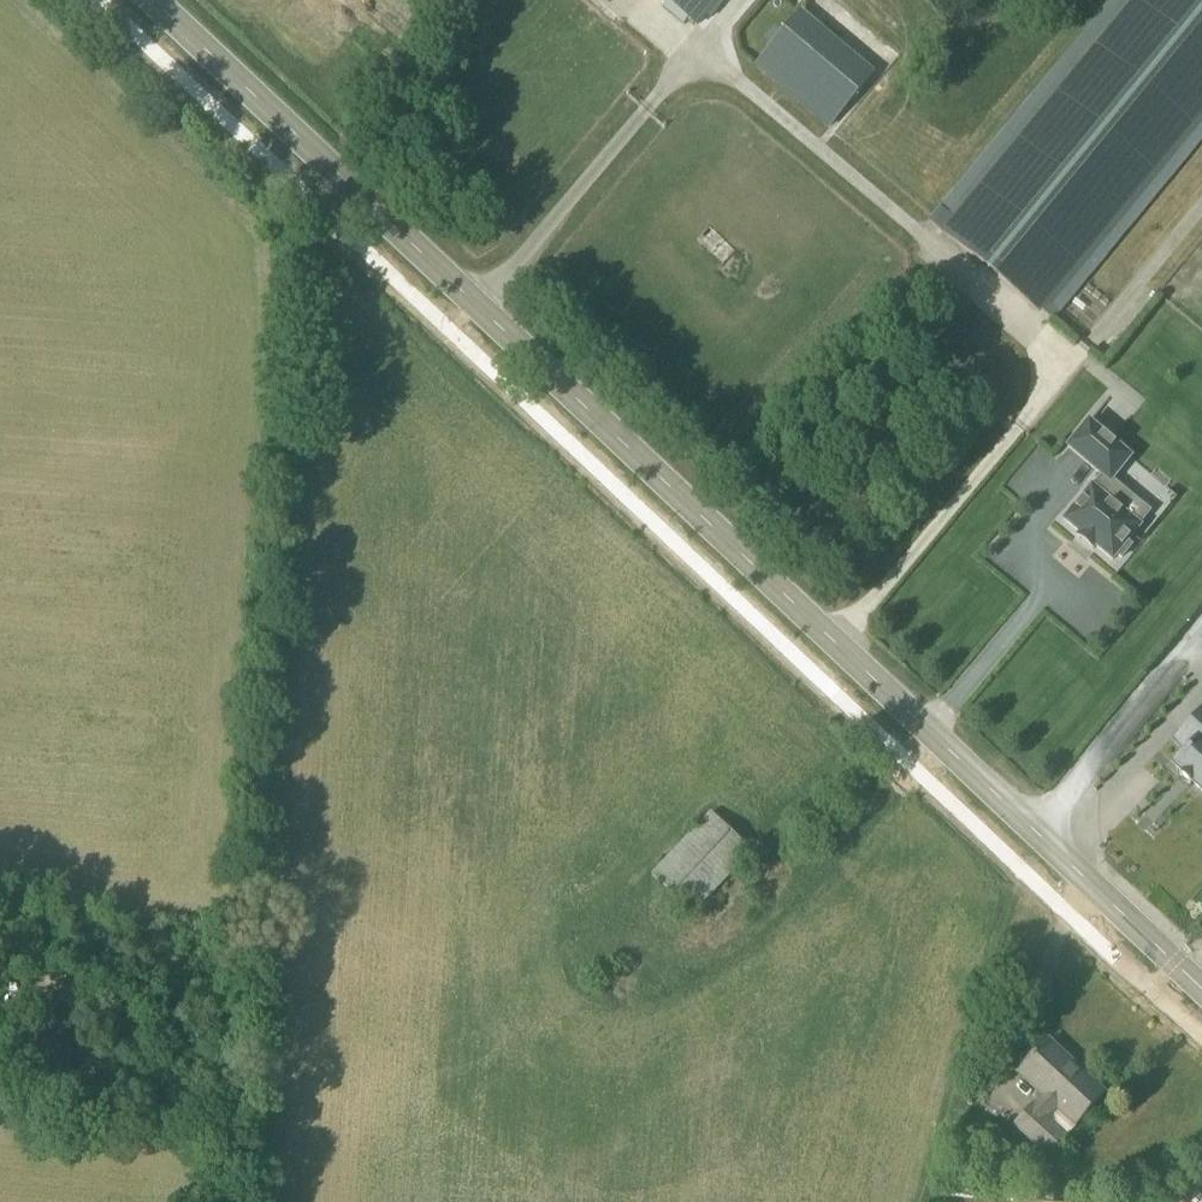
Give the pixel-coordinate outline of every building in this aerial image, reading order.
[(698,25),(719,0),(668,0),(698,25)] [(945,202),(930,221),(1039,311),(1201,113),(1201,0),(1134,0),(958,213),(945,202)] [(802,11),(773,45),(757,64),(831,126),(876,74),(802,11)] [(1113,560),(1118,555),(1122,558),(1132,546),(1128,542),(1141,526),(1114,504),(1118,492),(1112,481),(1131,457),(1091,423),(1070,448),(1103,475),(1093,487),(1092,486),(1064,520),(1113,560)] [(1175,740),(1187,752),(1175,765),(1184,773),(1182,775),(1180,776),(1191,786),(1192,784),(1191,784),(1193,782),(1201,791),(1201,712),(1175,740)] [(654,876),(693,912),(751,851),(712,814),(654,876)] [(41,1016),(41,1080),(70,1081),(70,1016),(41,1016)] [(1049,1041),(1019,1073),(1044,1096),(1016,1127),(1049,1157),(1105,1094),(1049,1041)]
